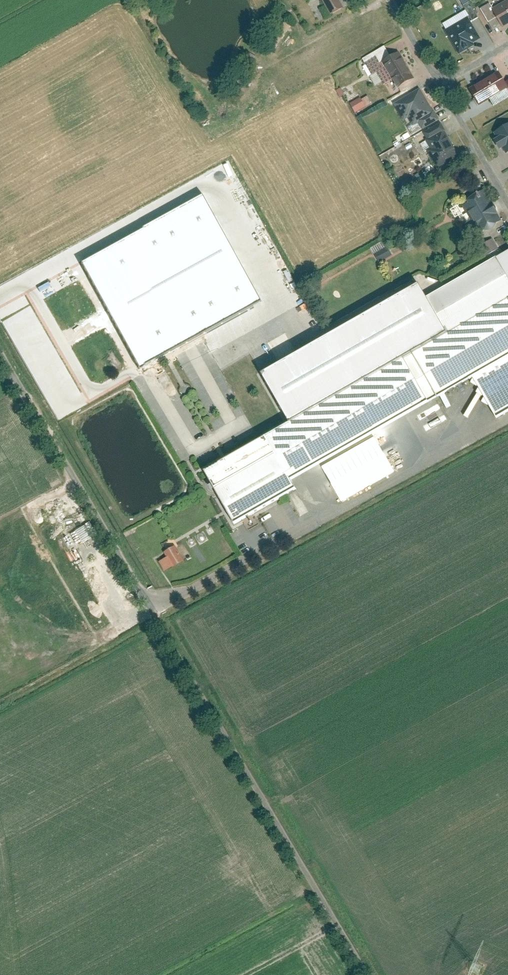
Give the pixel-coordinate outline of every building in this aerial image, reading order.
[(495,8),(491,11),(500,26),(507,21),(507,3),(496,10),(495,8)] [(282,22),(272,41),(279,44),(288,25),(282,22)] [(469,23),(451,33),(461,51),(479,41),(469,23)] [(396,85),(409,77),(397,56),(390,60),(383,48),(361,60),(370,75),(376,71),(382,82),(391,77),(396,85)] [(479,86),(487,100),(504,90),(507,97),(507,82),(505,84),(499,74),(479,86)] [(436,117),(420,92),(394,108),(399,116),(406,112),(412,124),(415,122),(419,127),(436,117)] [(353,113),(371,104),(366,95),(348,104),(353,113)] [(458,156),(440,125),(423,136),(435,156),(432,157),(438,168),(458,156)] [(497,132),(507,151),(507,150),(507,126),(497,132)] [(483,191),(466,200),(481,226),(498,217),(483,191)] [(485,242),(488,250),(495,247),(492,239),(485,242)] [(380,252),(374,254),(376,261),(391,257),(389,250),(380,253),(380,252)] [(428,297),(419,285),(262,375),(294,424),(205,475),(229,521),(472,379),(495,422),(507,414),(507,251),(428,297)] [(73,529),(79,542),(94,535),(88,522),(73,529)] [(184,562),(175,545),(157,555),(166,572),(184,562)]
